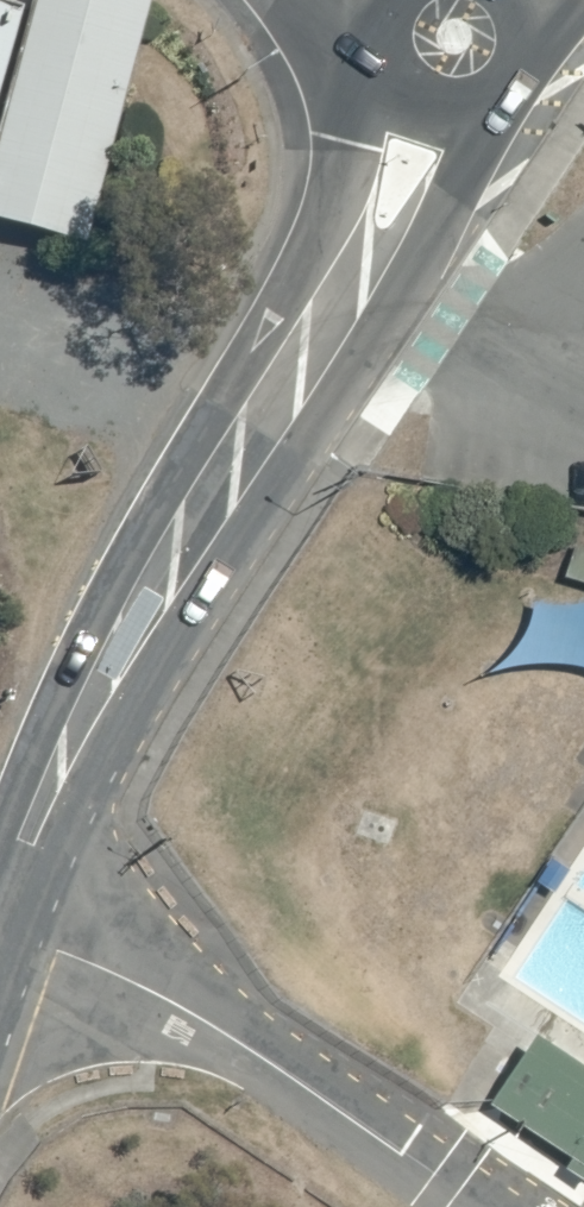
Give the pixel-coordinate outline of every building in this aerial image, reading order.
[(156,0),(40,0),(0,145),(0,219),(89,244),(156,0)] [(28,7),(4,0),(0,0),(0,104),(28,7)] [(566,575),(583,580),(583,545),(576,543),(566,575)] [(533,1036),(488,1105),(570,1159),(562,1170),(583,1183),(583,1069),(533,1036)]
